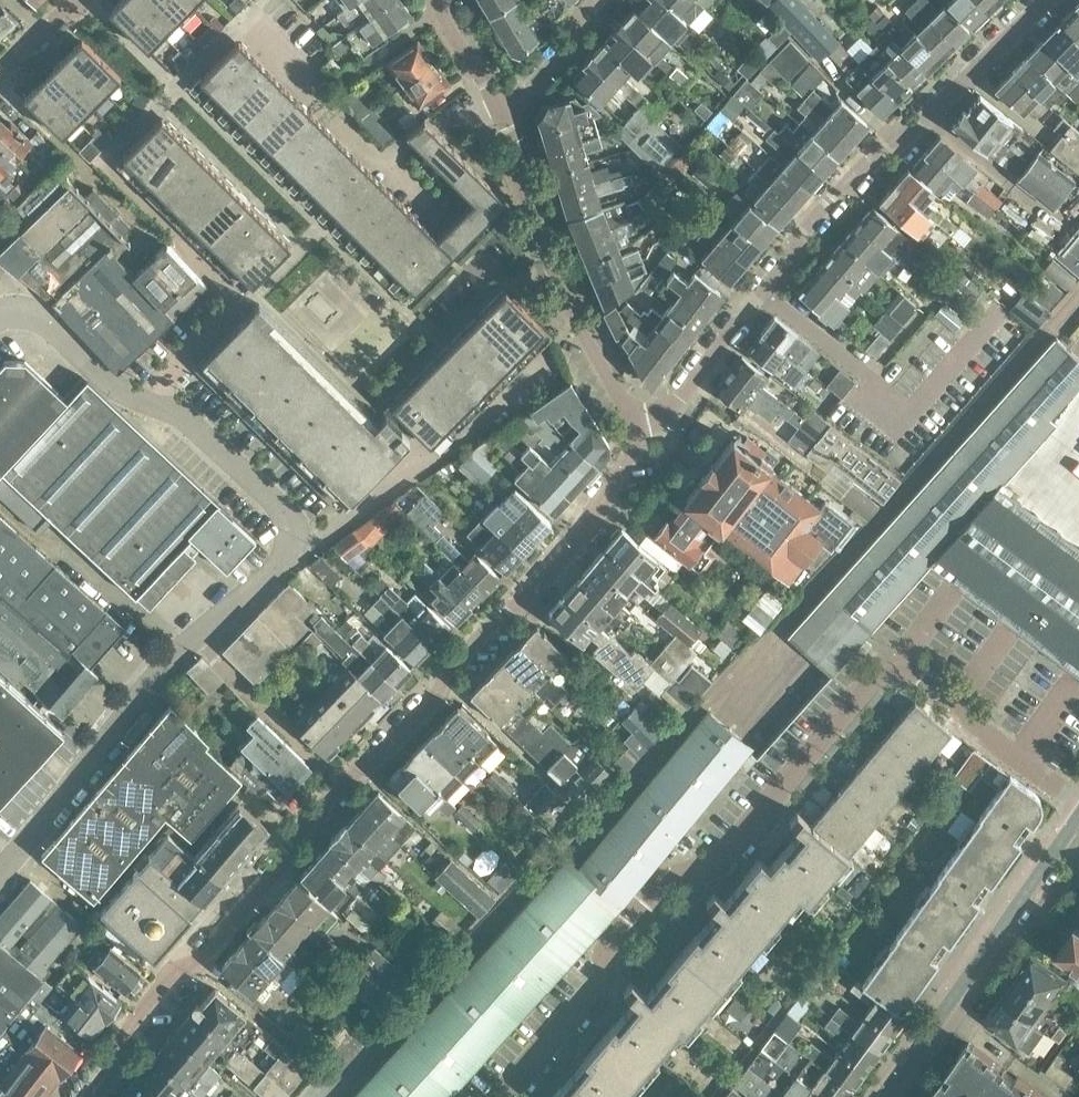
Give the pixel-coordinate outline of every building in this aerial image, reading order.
[(109,11),(148,49),(163,34),(129,0),(120,0),(109,11)] [(163,34),(177,20),(157,0),(129,0),(163,34)] [(177,20),(191,6),(185,0),(157,0),(177,20)] [(246,4),(243,0),(233,0),(230,4),(238,12),(246,4)] [(331,45),(335,50),(333,52),(336,56),(354,43),(364,56),(387,39),(384,34),(411,14),(401,0),(392,0),(370,16),(361,23),(359,24),(331,45)] [(338,14),(345,23),(356,15),(361,23),(370,16),(392,0),(356,0),(345,8),(338,14)] [(345,8),(356,0),(339,0),(345,8)] [(490,16),(517,0),(480,0),(490,16)] [(490,16),(498,30),(499,30),(501,29),(503,32),(532,17),(522,0),(517,0),(490,16)] [(663,0),(643,0),(637,6),(666,33),(675,24),(684,32),(690,26),(663,0)] [(690,26),(706,9),(697,0),(663,0),(690,26)] [(706,9),(715,0),(697,0),(706,9)] [(807,5),(802,0),(774,0),(767,6),(791,31),(820,61),(829,53),(840,42),(841,41),(807,5)] [(914,3),(954,45),(956,43),(969,30),(944,5),(939,10),(929,0),(917,0),(915,2),(914,3)] [(972,27),(987,13),(974,0),(946,0),(972,27)] [(1000,0),(974,0),(987,13),(1000,0)] [(1,35),(7,30),(11,30),(15,26),(15,22),(17,20),(0,3),(0,34),(1,35)] [(914,3),(906,10),(922,26),(916,32),(941,57),(954,45),(914,3)] [(869,13),(867,15),(872,20),(882,31),(924,74),(926,72),(941,57),(916,32),(911,37),(910,38),(880,9),(877,5),(869,13)] [(1059,23),(1078,42),(1078,11),(1075,7),(1059,23)] [(633,10),(617,28),(656,63),(668,75),(682,86),(691,76),(678,64),(675,68),(663,56),(673,45),(633,10)] [(223,26),(214,17),(209,23),(218,31),(223,26)] [(532,17),(503,32),(501,33),(500,34),(511,52),(511,53),(519,55),(541,33),(532,17)] [(872,20),(865,27),(875,38),(879,42),(874,47),(874,48),(911,87),(912,86),(924,74),(882,31),(872,20)] [(1043,39),(1078,76),(1078,42),(1059,23),(1043,39)] [(777,47),(790,32),(781,24),(767,38),(777,47)] [(617,28),(603,44),(632,70),(642,79),(648,71),(656,63),(617,28)] [(198,40),(204,46),(214,36),(207,30),(198,40)] [(766,37),(752,51),(753,52),(764,61),(777,47),(767,38),(766,37)] [(67,54),(68,54),(106,92),(121,77),(82,38),(67,54)] [(1043,39),(1028,55),(1066,92),(1078,103),(1078,76),(1043,39)] [(239,40),(224,54),(192,87),(197,93),(206,84),(214,93),(215,94),(239,69),(254,55),(239,40)] [(386,64),(403,86),(433,63),(432,61),(432,57),(429,52),(425,52),(418,41),(386,64)] [(790,41),(770,62),(783,76),(790,84),(802,73),(794,65),(804,55),(790,41)] [(840,42),(829,53),(841,66),(845,70),(856,60),(852,55),(840,42)] [(603,44),(588,60),(627,96),(636,86),(626,77),(632,70),(603,44)] [(870,52),(859,62),(896,101),(911,87),(874,48),(870,52)] [(764,61),(753,52),(741,66),(751,75),(764,61)] [(53,68),(54,68),(92,106),(106,92),(68,54),(67,54),(53,68)] [(254,55),(239,69),(215,94),(214,93),(206,101),(211,107),(220,98),(229,107),(229,108),(268,69),(254,55)] [(1013,73),(1051,110),(1053,107),(1051,105),(1056,99),(1058,101),(1066,92),(1028,55),(1013,70),(1014,72),(1013,73)] [(342,67),(332,57),(323,66),(333,76),(342,67)] [(627,96),(588,60),(573,77),(602,102),(609,95),(620,103),(622,102),(627,96)] [(783,76),(770,62),(754,79),(760,86),(766,80),(772,86),(783,76)] [(859,62),(845,76),(881,115),(896,101),(859,62)] [(435,65),(433,63),(403,86),(419,107),(449,84),(441,74),(442,71),(438,66),(435,65)] [(718,79),(730,90),(744,74),(738,69),(732,64),(718,79)] [(39,82),(40,82),(78,120),(92,106),(54,68),(53,68),(39,82)] [(243,122),(277,88),(282,83),(268,69),(229,108),(229,107),(220,115),(226,121),(234,112),(243,121),(243,122)] [(1010,74),(1009,74),(995,89),(1021,114),(1027,107),(1041,119),(1051,110),(1013,73),(1011,75),(1010,74)] [(765,96),(746,80),(734,94),(744,103),(745,102),(753,109),(765,96)] [(39,82),(24,97),(63,135),(78,120),(40,82),(39,82)] [(258,136),(277,116),(296,97),(282,83),(277,88),(243,122),(243,121),(234,129),(240,135),(248,126),(257,135),(258,136)] [(377,105),(359,85),(344,97),(361,118),(377,105)] [(627,96),(650,117),(657,123),(659,121),(665,113),(639,90),(636,86),(627,96)] [(856,137),(857,136),(868,124),(840,100),(834,107),(814,89),(805,99),(850,138),(853,135),(856,137)] [(744,103),(734,94),(721,109),(731,118),(744,103)] [(980,95),(966,112),(1021,154),(1024,150),(1012,141),(1022,128),(980,95)] [(634,114),(626,123),(636,132),(650,117),(627,96),(622,102),(634,114)] [(277,145),(296,125),(310,111),(296,97),(277,116),(258,136),(257,135),(248,143),(254,149),(262,140),(271,149),(272,150),(277,145)] [(575,97),(570,99),(549,105),(544,102),(534,117),(539,120),(536,124),(538,129),(542,130),(577,120),(578,122),(594,117),(602,115),(591,104),(585,107),(575,97)] [(806,114),(798,123),(838,158),(851,143),(848,141),(850,138),(805,99),(798,107),(806,114)] [(713,112),(701,103),(694,110),(705,120),(713,112)] [(717,113),(708,125),(718,134),(731,118),(721,109),(717,113)] [(764,131),(769,125),(750,109),(745,115),(764,131)] [(964,110),(953,124),(995,157),(1014,172),(1023,162),(1026,158),(1021,154),(966,112),(964,110)] [(310,111),(296,125),(277,145),(272,150),(271,149),(262,157),(268,163),(277,154),(285,163),(286,164),(310,139),(325,125),(310,111)] [(164,116),(161,118),(123,156),(138,171),(179,130),(164,116)] [(542,130),(548,151),(599,136),(594,117),(578,122),(577,120),(542,130)] [(619,130),(661,177),(688,148),(659,121),(657,123),(650,117),(636,132),(626,123),(619,130)] [(14,125),(11,129),(1,120),(0,120),(0,145),(16,160),(27,149),(32,142),(29,139),(14,125)] [(828,169),(838,158),(798,123),(793,129),(787,123),(780,131),(822,169),(825,167),(828,169)] [(386,124),(373,134),(383,146),(395,136),(386,124)] [(325,125),(310,139),(286,164),(285,163),(277,171),(282,177),(291,168),(299,177),(300,178),(339,139),(325,125)] [(1051,150),(1078,172),(1078,131),(1070,125),(1051,150)] [(450,178),(466,163),(433,130),(430,127),(415,142),(450,178)] [(790,158),(783,165),(797,177),(810,189),(822,176),(819,173),(822,169),(780,131),(775,127),(766,137),(790,158)] [(193,144),(179,130),(138,171),(152,185),(193,144)] [(32,142),(27,149),(49,171),(54,167),(63,157),(37,132),(29,139),(32,142)] [(738,150),(740,153),(748,144),(737,135),(730,142),(738,150)] [(970,173),(976,166),(940,135),(926,151),(996,209),(1004,200),(970,173)] [(548,151),(554,172),(590,161),(588,151),(602,147),(601,143),(599,136),(548,151)] [(305,182),(313,191),(314,192),(339,167),(353,153),(339,139),(300,178),(299,177),(291,185),(296,191),(305,182)] [(99,151),(90,142),(80,151),(90,160),(99,151)] [(207,159),(193,145),(193,144),(152,185),(167,199),(181,185),(207,159)] [(3,189),(11,180),(16,176),(8,168),(16,160),(0,145),(0,186),(3,189)] [(989,217),(996,209),(926,151),(913,167),(950,198),(961,186),(972,195),(968,199),(975,206),(989,217)] [(1052,207),(1074,179),(1039,152),(1017,180),(1052,207)] [(353,153),(339,167),(314,192),(313,191),(305,199),(310,205),(319,196),(328,205),(329,206),(367,167),(353,153)] [(799,202),(810,189),(797,177),(783,165),(771,154),(757,170),(794,202),(796,199),(799,202)] [(207,159),(181,185),(167,199),(181,213),(221,172),(207,159)] [(590,161),(554,172),(561,194),(628,175),(633,173),(631,167),(609,172),(608,165),(593,170),(590,161)] [(491,215),(506,200),(466,163),(450,178),(468,195),(474,200),(475,200),(491,215)] [(704,163),(694,173),(708,186),(718,175),(704,163)] [(10,268),(53,302),(117,371),(208,287),(167,243),(133,275),(111,250),(114,248),(111,245),(121,236),(82,196),(54,167),(31,190),(31,191),(29,193),(19,204),(15,207),(23,215),(29,221),(0,251),(0,259),(10,268)] [(334,211),(342,219),(343,220),(367,196),(382,181),(367,167),(329,206),(328,205),(320,214),(325,219),(334,211)] [(934,192),(930,189),(908,169),(894,185),(938,223),(945,214),(927,200),(934,192)] [(745,191),(781,222),(796,205),(794,202),(757,170),(748,179),(752,183),(745,191)] [(195,227),(235,187),(221,172),(181,213),(195,227)] [(628,175),(561,194),(567,213),(603,203),(600,193),(629,184),(628,175)] [(382,181),(367,196),(343,220),(342,219),(334,228),(339,233),(348,225),(356,233),(357,234),(396,195),(382,181)] [(15,184),(7,193),(19,204),(29,193),(17,182),(15,184)] [(668,197),(656,183),(645,196),(654,207),(657,210),(668,197)] [(894,185),(881,201),(893,212),(907,224),(913,216),(933,233),(935,235),(945,244),(952,235),(942,227),(938,223),(894,185)] [(90,187),(82,196),(121,236),(130,228),(90,187)] [(250,201),(235,187),(195,227),(209,241),(223,227),(250,201)] [(776,227),(777,227),(777,226),(737,192),(728,201),(741,212),(733,221),(761,245),(774,230),(771,228),(774,225),(776,227)] [(362,239),(371,248),(396,224),(410,209),(396,195),(357,234),(356,233),(348,242),(353,247),(362,239)] [(460,214),(474,200),(468,195),(460,203),(459,201),(453,207),(460,214)] [(568,219),(577,241),(627,222),(625,219),(654,207),(645,196),(640,200),(626,203),(627,209),(624,210),(620,202),(568,219)] [(14,206),(5,198),(0,203),(0,204),(8,212),(14,206)] [(453,252),(480,226),(491,215),(475,200),(474,200),(460,214),(437,237),(453,252)] [(250,201),(223,227),(209,241),(223,255),(264,215),(250,201)] [(577,241),(585,260),(621,246),(633,241),(636,237),(629,221),(657,210),(654,207),(625,219),(627,222),(577,241)] [(872,208),(858,224),(894,256),(896,253),(894,251),(907,236),(898,228),(897,229),(872,208)] [(410,209),(396,224),(371,248),(362,256),(368,261),(376,253),(385,261),(386,262),(424,223),(410,209)] [(278,229),(264,215),(223,255),(237,269),(278,229)] [(749,260),(761,245),(733,221),(726,228),(714,217),(705,227),(743,260),(746,257),(749,260)] [(950,218),(947,222),(942,227),(952,235),(960,227),(950,218)] [(390,267),(399,275),(400,276),(424,252),(423,251),(437,237),(424,223),(386,262),(385,261),(376,270),(382,276),(390,267)] [(858,224),(843,241),(867,263),(877,271),(884,263),(886,265),(894,256),(858,224)] [(702,256),(730,281),(743,266),(741,264),(743,260),(705,227),(697,237),(709,248),(702,256)] [(293,243),(278,229),(237,269),(252,284),(293,243)] [(1072,234),(1055,255),(1063,261),(1078,274),(1078,239),(1072,234)] [(670,235),(663,244),(669,249),(676,240),(670,235)] [(437,237),(423,251),(424,252),(400,276),(399,275),(390,284),(396,290),(404,281),(415,291),(453,252),(437,237)] [(867,263),(843,241),(828,258),(865,290),(879,273),(877,271),(867,263)] [(624,252),(621,246),(585,260),(594,280),(643,259),(638,247),(624,252)] [(667,251),(654,269),(665,278),(678,259),(667,251)] [(828,258),(813,275),(848,305),(860,291),(862,293),(865,290),(828,258)] [(648,270),(643,259),(594,280),(591,281),(602,307),(604,306),(610,304),(637,285),(633,276),(648,270)] [(654,269),(640,290),(651,297),(665,278),(654,269)] [(667,279),(709,311),(722,294),(694,272),(687,281),(673,270),(667,278),(667,279)] [(837,318),(848,305),(813,275),(798,292),(819,310),(818,312),(826,318),(827,317),(835,324),(836,323),(841,328),(846,323),(841,319),(840,321),(837,318)] [(668,307),(696,328),(705,316),(709,311),(667,279),(661,287),(675,298),(668,307)] [(1064,293),(1050,282),(1037,298),(1051,310),(1064,293)] [(489,304),(530,344),(545,329),(504,288),(503,289),(489,304)] [(1026,292),(1013,308),(1035,326),(1048,310),(1026,292)] [(917,306),(902,293),(896,300),(899,303),(890,312),(903,323),(908,316),(917,306)] [(650,335),(644,342),(670,362),(683,345),(641,314),(640,315),(634,311),(635,310),(628,303),(621,309),(630,318),(628,320),(650,335)] [(475,317),(478,320),(477,320),(516,358),(530,344),(489,304),(475,317)] [(944,304),(936,314),(940,318),(956,330),(964,321),(944,304)] [(641,314),(683,345),(696,328),(668,307),(662,315),(651,306),(646,313),(643,311),(641,314)] [(637,364),(639,369),(647,381),(647,382),(655,382),(656,382),(670,362),(644,342),(630,331),(616,307),(607,311),(604,312),(619,341),(622,340),(628,350),(630,353),(628,354),(635,365),(637,364)] [(903,323),(890,312),(886,308),(874,325),(881,332),(889,339),(903,323)] [(346,501),(388,459),(397,450),(373,426),(263,318),(259,322),(249,313),(244,317),(203,359),(346,501)] [(774,316),(761,333),(800,363),(813,347),(774,316)] [(461,331),(464,334),(463,335),(488,359),(502,372),(516,358),(477,320),(478,320),(475,317),(461,331)] [(502,372),(488,359),(463,335),(464,334),(461,331),(447,346),(450,348),(449,349),(473,373),(487,387),(502,372)] [(866,348),(875,355),(889,339),(881,332),(866,348)] [(807,369),(800,363),(761,333),(748,350),(793,385),(807,369)] [(789,634),(809,652),(832,673),(832,672),(858,643),(871,628),(930,562),(992,609),(1043,646),(1078,674),(1078,545),(1000,485),(1056,422),(1050,417),(1078,384),(1078,357),(1074,353),(1056,337),(982,419),(981,418),(971,428),(973,430),(829,590),(828,590),(789,634)] [(487,387),(473,373),(449,349),(450,348),(447,346),(437,356),(433,360),(436,362),(435,363),(460,387),(473,401),(487,387)] [(741,356),(728,373),(767,403),(768,401),(772,404),(770,407),(775,410),(783,401),(761,384),(763,382),(768,376),(741,356)] [(256,538),(158,447),(81,376),(63,395),(25,360),(5,360),(0,365),(0,495),(39,531),(54,516),(151,606),(195,558),(191,554),(200,545),(227,570),(256,538)] [(473,401),(460,387),(435,363),(436,362),(433,360),(419,374),(422,376),(421,377),(445,401),(459,415),(473,401)] [(827,383),(843,396),(856,381),(840,368),(827,383)] [(728,373),(715,389),(741,409),(747,402),(760,412),(763,408),(767,411),(770,407),(772,404),(768,401),(767,403),(728,373)] [(459,415),(445,401),(421,377),(422,376),(419,374),(405,388),(408,391),(407,391),(445,429),(459,415)] [(596,424),(570,381),(561,387),(530,409),(537,419),(546,413),(554,424),(558,429),(576,445),(596,424)] [(392,406),(417,430),(431,444),(445,429),(407,391),(408,391),(405,388),(390,404),(392,406)] [(815,441),(829,422),(825,419),(811,407),(804,417),(783,401),(775,410),(786,418),(815,441)] [(392,406),(373,426),(397,450),(410,437),(417,430),(392,406)] [(537,419),(530,409),(528,410),(518,419),(556,455),(585,480),(599,465),(576,445),(558,429),(554,424),(546,413),(537,419)] [(556,455),(518,419),(517,417),(475,446),(476,447),(493,461),(511,443),(512,445),(571,496),(574,492),(578,492),(584,486),(583,482),(585,480),(556,455)] [(815,441),(805,453),(827,470),(833,462),(851,440),(850,439),(829,422),(815,441)] [(599,465),(600,464),(609,452),(609,445),(596,424),(576,445),(599,465)] [(767,451),(747,436),(740,445),(733,439),(714,463),(713,462),(702,476),(703,477),(684,501),(685,502),(710,522),(707,526),(719,534),(721,531),(773,571),(791,583),(804,564),(803,564),(822,541),(830,547),(852,521),(824,499),(820,504),(772,468),(779,458),(768,449),(767,451)] [(882,501),(900,478),(851,440),(833,462),(827,470),(820,480),(854,507),(868,518),(882,501)] [(527,489),(555,513),(557,511),(562,511),(566,506),(566,501),(571,496),(512,445),(504,453),(522,470),(516,478),(528,488),(527,489)] [(493,461),(476,447),(469,455),(466,451),(453,460),(461,467),(478,483),(496,465),(493,461)] [(453,460),(440,474),(448,480),(461,467),(453,460)] [(451,483),(448,480),(440,474),(437,471),(424,479),(441,494),(451,483)] [(551,523),(548,519),(514,488),(506,497),(508,499),(505,501),(503,500),(500,503),(537,538),(551,523)] [(405,513),(426,534),(435,525),(446,513),(424,492),(405,513)] [(392,502),(376,514),(391,529),(403,517),(392,502)] [(710,522),(685,502),(674,516),(669,521),(667,520),(654,536),(700,571),(712,555),(706,551),(719,534),(707,526),(710,522)] [(497,509),(487,520),(522,553),(537,538),(500,503),(496,508),(497,509)] [(868,518),(854,507),(850,513),(864,523),(868,518)] [(356,529),(370,541),(375,546),(391,529),(376,514),(356,529)] [(90,666),(125,627),(0,516),(0,586),(90,666)] [(480,545),(506,570),(522,553),(487,520),(483,516),(467,533),(480,545)] [(453,560),(461,568),(486,591),(491,586),(494,584),(496,582),(498,578),(500,576),(474,553),(469,560),(461,551),(453,543),(435,525),(426,534),(445,552),(446,553),(453,560)] [(659,558),(621,528),(620,530),(618,528),(611,536),(613,538),(607,545),(659,589),(674,571),(667,564),(658,574),(651,568),(659,558)] [(346,559),(370,541),(356,529),(333,546),(346,559)] [(607,545),(593,561),(629,592),(635,584),(643,591),(648,586),(656,593),(659,589),(607,545)] [(431,568),(438,575),(453,560),(446,553),(431,568)] [(320,556),(309,565),(323,578),(333,588),(343,577),(320,556)] [(429,601),(433,597),(438,602),(457,621),(471,606),(447,583),(438,575),(431,568),(425,562),(424,563),(417,556),(411,562),(418,569),(417,571),(429,583),(420,592),(429,601)] [(631,593),(629,592),(593,561),(579,578),(631,622),(634,619),(627,613),(631,608),(624,602),(631,593)] [(447,583),(471,606),(486,591),(461,568),(447,583)] [(631,622),(579,578),(565,594),(610,633),(619,621),(627,627),(631,622)] [(758,626),(783,594),(766,581),(741,612),(758,626)] [(295,613),(307,600),(305,597),(289,582),(277,594),(295,613)] [(0,586),(0,667),(20,686),(25,681),(36,691),(35,691),(62,715),(98,673),(90,666),(0,586)] [(390,587),(382,595),(434,645),(450,627),(426,604),(418,612),(408,603),(400,596),(390,587)] [(309,626),(295,613),(277,594),(267,605),(299,636),(309,626)] [(610,633),(565,594),(549,612),(583,642),(591,633),(600,641),(592,649),(635,686),(641,679),(653,666),(654,665),(651,662),(634,648),(631,651),(610,633)] [(381,629),(384,631),(417,663),(434,645),(382,595),(373,604),(389,619),(381,629)] [(676,633),(690,644),(703,628),(670,602),(656,619),(674,635),(676,633)] [(289,646),(299,636),(267,605),(257,615),(289,646)] [(343,660),(349,666),(382,698),(396,683),(353,642),(323,613),(313,623),(317,627),(315,629),(345,657),(343,660)] [(717,634),(733,647),(735,648),(750,630),(729,613),(714,632),(717,634)] [(256,681),(289,646),(257,615),(224,650),(256,681)] [(577,663),(537,625),(526,636),(520,642),(561,680),(577,663)] [(312,629),(303,640),(312,649),(322,639),(312,629)] [(396,683),(411,669),(386,645),(380,651),(361,633),(353,642),(396,683)] [(697,651),(690,644),(676,633),(674,635),(665,646),(685,664),(697,651)] [(733,647),(717,634),(710,643),(715,647),(713,649),(724,658),(733,647)] [(561,680),(520,642),(513,649),(504,659),(544,698),(561,680)] [(665,646),(651,662),(654,665),(653,666),(670,681),(671,681),(675,676),(685,664),(665,646)] [(293,649),(284,659),(294,668),(303,659),(293,649)] [(202,655),(187,669),(209,691),(224,678),(202,655)] [(544,698),(504,659),(493,671),(492,670),(487,676),(527,716),(535,708),(544,698)] [(670,681),(665,687),(665,688),(686,706),(687,707),(712,680),(711,680),(710,678),(692,664),(679,679),(675,676),(671,681),(670,681)] [(364,717),(382,698),(349,666),(330,685),(364,717)] [(275,668),(266,678),(276,687),(285,677),(275,668)] [(527,716),(487,676),(486,677),(471,694),(512,733),(527,716)] [(5,677),(0,683),(0,801),(64,730),(5,677)] [(313,703),(347,735),(364,717),(330,685),(313,703)] [(625,716),(633,707),(622,697),(614,705),(625,716)] [(846,858),(952,731),(915,701),(812,823),(797,811),(793,816),(809,827),(846,858)] [(209,741),(171,703),(113,771),(165,815),(191,837),(242,778),(206,744),(209,741)] [(294,723),(328,755),(347,735),(313,703),(294,723)] [(636,705),(633,707),(625,716),(621,720),(628,727),(633,731),(648,746),(663,731),(636,705)] [(447,717),(441,723),(482,762),(498,745),(458,706),(447,717)] [(535,708),(527,716),(577,764),(581,759),(585,763),(595,754),(592,751),(595,747),(581,733),(571,743),(535,708)] [(513,1025),(560,974),(622,904),(622,903),(752,746),(731,729),(708,711),(579,867),(573,863),(567,857),(351,1096),(448,1096),(513,1025)] [(285,784),(287,787),(288,787),(309,765),(257,715),(248,724),(259,734),(246,748),(229,765),(260,794),(261,793),(258,791),(265,783),(276,793),(285,784)] [(527,716),(512,733),(547,767),(565,784),(565,785),(582,801),(612,771),(595,755),(596,754),(595,754),(585,763),(581,759),(577,764),(527,716)] [(425,740),(465,779),(482,762),(441,723),(434,730),(434,731),(425,740)] [(648,746),(633,731),(624,740),(630,746),(612,764),(622,774),(648,746)] [(465,779),(425,740),(413,753),(413,752),(408,758),(449,796),(465,779)] [(1031,823),(1032,822),(1037,815),(1039,798),(1035,792),(974,747),(952,776),(970,789),(980,774),(999,788),(985,807),(1020,833),(1029,821),(1031,823)] [(449,796),(408,758),(400,766),(401,766),(390,777),(391,779),(383,786),(399,802),(407,795),(420,807),(421,805),(431,815),(449,796)] [(496,788),(505,779),(496,769),(486,779),(496,788)] [(113,771),(83,806),(135,850),(165,815),(113,771)] [(515,789),(505,779),(496,788),(506,798),(515,789)] [(551,797),(540,787),(523,805),(534,815),(551,797)] [(403,844),(418,828),(377,790),(362,807),(403,844)] [(239,803),(194,855),(222,880),(268,827),(239,803)] [(464,821),(472,812),(464,803),(455,812),(464,821)] [(83,806),(70,821),(56,838),(42,855),(94,899),(135,850),(83,806)] [(362,807),(347,824),(387,860),(403,844),(362,807)] [(948,941),(949,940),(978,901),(974,898),(987,880),(990,882),(1019,842),(1016,839),(1020,833),(985,807),(979,815),(980,816),(938,874),(938,875),(896,933),(897,934),(862,981),(900,1009),(906,1000),(907,1001),(936,960),(933,958),(946,940),(948,941)] [(483,823),(472,812),(464,821),(474,832),(483,823)] [(678,1030),(683,1034),(800,895),(809,902),(846,858),(809,827),(793,816),(790,820),(804,833),(787,853),(784,850),(787,846),(787,845),(769,866),(765,862),(783,841),(782,841),(764,862),(760,858),(744,877),(748,881),(728,905),(714,892),(706,902),(721,914),(701,938),(696,934),(666,970),(671,974),(647,1001),(644,998),(647,995),(631,982),(624,991),(638,1003),(618,1027),(614,1023),(603,1037),(598,1032),(579,1055),(580,1056),(598,1034),(602,1037),(584,1059),(589,1062),(565,1090),(561,1087),(552,1096),(622,1096),(678,1030)] [(330,841),(331,841),(371,877),(379,884),(386,876),(378,870),(387,860),(347,824),(346,823),(330,841)] [(144,949),(140,953),(139,954),(139,955),(139,956),(140,957),(140,958),(141,959),(142,959),(143,959),(144,959),(145,959),(146,959),(150,954),(154,958),(192,916),(187,912),(199,898),(203,902),(222,880),(194,855),(168,833),(149,855),(150,856),(139,869),(137,868),(100,910),(144,949)] [(371,877),(331,841),(317,857),(358,894),(364,899),(370,891),(364,886),(371,877)] [(317,858),(301,875),(342,912),(358,894),(317,857),(316,858),(317,858)] [(495,897),(451,859),(437,875),(479,914),(495,897)] [(83,925),(30,879),(8,906),(67,957),(84,937),(78,931),(83,925)] [(296,880),(282,896),(323,933),(338,916),(297,880),(296,880)] [(316,940),(323,933),(282,896),(268,913),(277,921),(309,950),(316,956),(323,947),(316,940)] [(0,915),(0,943),(36,973),(44,964),(47,967),(52,961),(59,967),(67,957),(8,906),(0,915)] [(439,938),(452,950),(468,933),(442,911),(433,921),(445,931),(439,938)] [(369,927),(351,912),(347,917),(364,932),(369,927)] [(87,919),(95,926),(105,934),(114,941),(122,948),(127,941),(92,913),(87,919)] [(296,966),(309,950),(277,921),(268,913),(267,914),(267,913),(253,929),(296,966)] [(1077,925),(1059,951),(1078,965),(1078,926),(1077,925)] [(95,926),(87,936),(97,944),(105,934),(95,926)] [(253,931),(239,947),(280,982),(296,966),(253,929),(252,930),(253,931)] [(439,965),(452,950),(439,938),(425,954),(439,965)] [(114,941),(111,945),(104,953),(100,950),(89,962),(93,966),(123,991),(136,976),(141,970),(119,952),(122,948),(114,941)] [(0,943),(0,1000),(14,1012),(34,989),(41,994),(50,983),(44,978),(51,970),(47,967),(44,964),(36,973),(0,943)] [(411,956),(400,945),(392,954),(403,965),(411,956)] [(360,964),(369,972),(399,998),(401,999),(416,982),(375,946),(360,964)] [(264,1000),(280,982),(239,947),(223,966),(264,1000)] [(1064,981),(1033,959),(1027,967),(1025,965),(1017,976),(1054,1003),(1067,985),(1078,994),(1078,979),(1071,974),(1065,982),(1064,983),(1063,982),(1064,981)] [(105,1016),(105,1017),(119,999),(73,962),(62,978),(59,980),(99,1011),(105,1016)] [(355,989),(385,1014),(399,998),(369,972),(355,989)] [(1017,976),(1002,997),(1035,1020),(1021,1040),(1033,1049),(1047,1030),(1039,1024),(1046,1015),(1054,1003),(1017,976)] [(871,1004),(865,1011),(893,1032),(906,1015),(902,1011),(900,1010),(901,1009),(900,1009),(862,981),(861,982),(856,978),(849,987),(871,1004)] [(803,993),(811,999),(823,986),(814,979),(803,993)] [(55,988),(50,983),(41,994),(91,1034),(105,1016),(99,1011),(59,980),(55,985),(57,986),(55,988)] [(277,1057),(264,1071),(289,1093),(308,1070),(286,1051),(289,1048),(264,1027),(263,1029),(215,988),(195,1011),(193,1009),(192,1010),(193,1011),(243,1053),(259,1035),(268,1043),(264,1046),(277,1057)] [(79,1049),(91,1034),(41,994),(34,989),(14,1012),(0,1030),(0,1096),(40,1096),(60,1072),(61,1073),(79,1049)] [(1035,1020),(1002,997),(991,1011),(994,1013),(989,1020),(1020,1042),(1021,1040),(1035,1020)] [(14,1012),(0,1000),(0,1030),(14,1012)] [(893,1032),(865,1011),(859,1020),(839,1005),(832,1015),(879,1051),(893,1032)] [(174,1034),(208,1062),(207,1062),(214,1068),(225,1054),(228,1056),(224,1061),(229,1064),(267,1096),(285,1096),(289,1093),(264,1071),(243,1053),(193,1011),(174,1034)] [(798,1023),(786,1015),(774,1030),(786,1039),(798,1023)] [(819,1034),(838,1048),(866,1069),(879,1051),(832,1015),(819,1034)] [(297,1019),(288,1031),(312,1050),(322,1039),(297,1019)] [(375,1031),(362,1021),(354,1030),(366,1041),(375,1031)] [(1054,1035),(1062,1042),(1070,1031),(1062,1025),(1054,1035)] [(828,1096),(845,1096),(853,1087),(804,1051),(786,1039),(774,1030),(772,1034),(762,1047),(796,1073),(828,1096)] [(185,1086),(200,1096),(201,1096),(221,1074),(214,1068),(207,1062),(208,1062),(174,1034),(154,1057),(187,1085),(185,1086)] [(804,1051),(853,1087),(866,1069),(838,1048),(832,1056),(811,1041),(804,1051)] [(1018,1077),(1016,1080),(1005,1073),(1007,1069),(970,1042),(969,1042),(930,1096),(1046,1096),(1018,1077)] [(782,1092),(790,1096),(828,1096),(796,1073),(762,1047),(749,1066),(775,1085),(782,1092)] [(1059,1052),(1046,1070),(1068,1086),(1075,1075),(1061,1065),(1066,1057),(1059,1052)] [(160,1096),(200,1096),(185,1086),(187,1085),(154,1057),(137,1077),(160,1096)] [(341,1074),(326,1061),(295,1096),(321,1096),(341,1074)] [(782,1092),(775,1085),(749,1066),(735,1085),(752,1096),(790,1096),(782,1092)] [(137,1077),(120,1096),(160,1096),(137,1077)] [(734,1087),(726,1096),(746,1096),(734,1087)]
